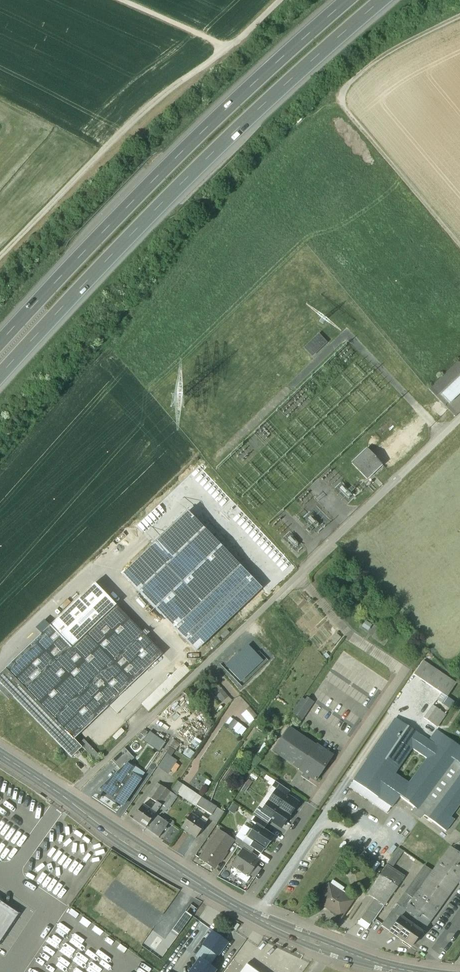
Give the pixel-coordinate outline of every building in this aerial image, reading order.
[(318,336),(305,349),(312,356),(325,343),(318,336)] [(450,404),(459,394),(459,376),(441,394),(450,404)] [(446,412),(427,392),(423,397),(442,416),(446,412)] [(400,431),(374,457),(382,465),(384,468),(412,442),(400,431)] [(367,449),(352,464),(367,480),(382,465),(374,457),(367,449)] [(188,512),(122,575),(175,630),(241,567),(188,512)] [(241,567),(175,630),(196,652),(262,589),(241,567)] [(0,674),(0,684),(71,758),(82,748),(74,740),(163,654),(95,583),(0,674)] [(226,666),(242,682),(263,662),(248,646),(226,666)] [(456,685),(422,662),(413,675),(447,698),(456,685)] [(183,665),(142,704),(149,712),(190,672),(183,665)] [(223,701),(228,695),(222,690),(217,697),(223,701)] [(307,702),(302,699),(299,703),(309,710),(314,703),(308,699),(307,702)] [(309,710),(299,703),(292,714),(301,720),(309,710)] [(433,706),(424,719),(429,723),(438,710),(433,706)] [(249,707),(241,715),(250,723),(257,716),(249,707)] [(436,728),(445,715),(438,710),(429,723),(436,728)] [(226,723),(241,736),(247,729),(231,717),(226,723)] [(429,743),(395,720),(353,781),(392,807),(399,797),(415,808),(413,811),(421,817),(423,815),(450,835),(459,821),(459,749),(443,737),(444,736),(437,731),(429,743)] [(315,746),(289,728),(273,751),(300,769),(299,770),(316,781),(332,756),(316,745),(315,746)] [(161,750),(166,740),(148,732),(144,742),(161,750)] [(168,762),(163,770),(167,773),(173,765),(168,762)] [(127,765),(100,789),(112,797),(113,795),(116,797),(114,800),(122,806),(140,780),(132,774),(131,776),(128,774),(132,768),(127,765)] [(182,784),(177,781),(170,793),(176,796),(178,793),(176,792),(182,784)] [(290,792),(275,782),(272,787),(277,790),(286,796),(290,792)] [(157,783),(148,797),(156,803),(161,806),(170,793),(157,783)] [(286,796),(277,790),(269,802),(289,815),(297,804),(286,796)] [(170,793),(161,806),(155,814),(157,816),(168,808),(176,796),(170,793)] [(216,807),(202,798),(197,805),(211,815),(216,807)] [(269,802),(261,813),(256,809),(253,815),(255,817),(267,824),(271,820),(281,827),(289,815),(269,802)] [(156,803),(150,811),(155,814),(161,806),(156,803)] [(150,811),(142,805),(132,819),(146,828),(155,814),(150,811)] [(191,813),(181,828),(195,837),(205,823),(191,813)] [(157,816),(155,814),(146,828),(158,837),(168,823),(157,816)] [(267,824),(255,817),(252,822),(256,825),(252,831),(250,830),(246,836),(247,837),(264,849),(265,850),(270,843),(275,837),(264,829),(267,824)] [(219,831),(200,859),(214,868),(218,862),(220,862),(223,857),(223,856),(233,841),(219,831)] [(250,847),(242,841),(238,847),(243,850),(250,855),(254,850),(250,847)] [(264,849),(253,842),(250,847),(254,850),(261,854),(264,849)] [(450,848),(443,857),(459,869),(459,855),(450,848)] [(250,855),(243,850),(232,866),(248,876),(258,861),(250,855)] [(399,850),(388,862),(392,865),(403,853),(399,850)] [(350,865),(340,857),(333,867),(343,874),(350,865)] [(400,917),(421,932),(459,878),(459,869),(443,857),(433,871),(413,899),(400,917)] [(406,894),(413,899),(433,871),(426,866),(406,894)] [(383,877),(396,887),(403,878),(389,868),(383,877)] [(383,877),(376,886),(378,888),(372,897),(375,899),(370,906),(378,912),(396,887),(383,877)] [(352,901),(329,885),(318,901),(341,917),(352,901)] [(406,894),(382,926),(390,932),(400,917),(413,899),(406,894)] [(0,901),(0,941),(18,913),(0,901)] [(370,906),(361,919),(370,925),(379,912),(378,912),(370,906)] [(172,930),(178,934),(192,915),(186,911),(172,930)] [(400,917),(390,932),(411,947),(421,932),(400,917)] [(227,942),(213,932),(203,946),(217,956),(227,942)] [(199,960),(191,971),(214,971),(199,960)]
